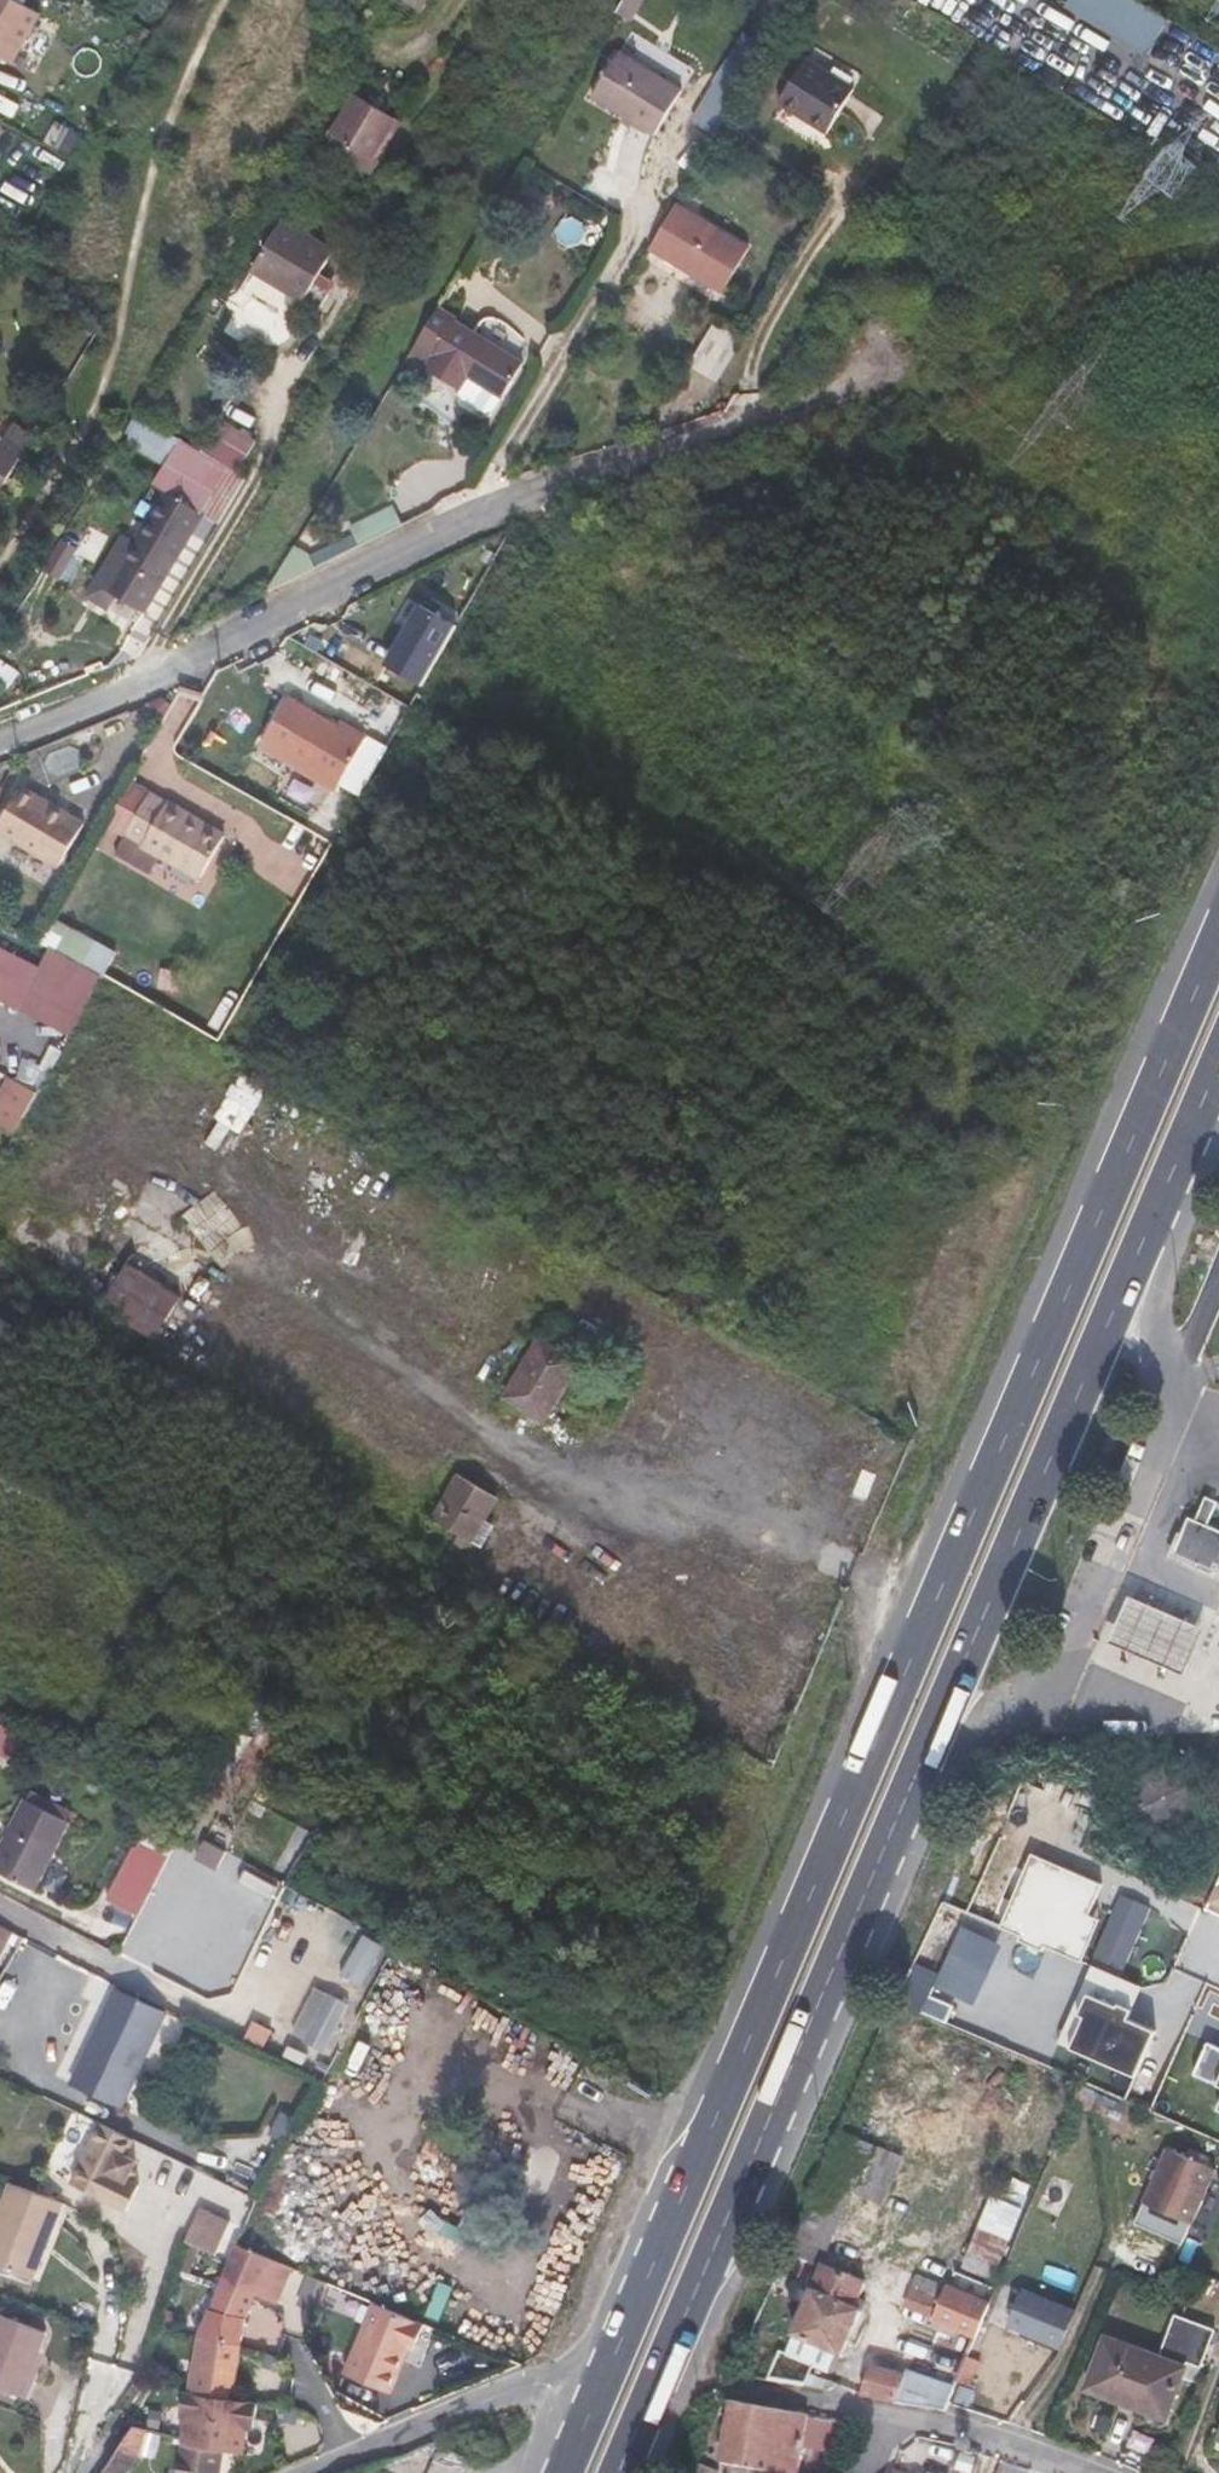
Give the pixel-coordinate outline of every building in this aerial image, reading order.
[(43,12),(21,0),(0,0),(0,53),(14,61),(26,40),(28,41),(43,12)] [(1165,18),(1136,0),(1066,0),(1065,1),(1146,50),(1165,18)] [(596,89),(661,127),(688,83),(624,44),(596,89)] [(814,124),(839,81),(807,64),(782,106),(814,124)] [(850,88),(839,81),(814,124),(825,130),(850,88)] [(337,133),(354,143),(375,110),(358,100),(337,133)] [(354,143),(373,154),(393,121),(375,110),(354,143)] [(674,208),(650,249),(726,292),(750,251),(674,208)] [(270,283),(301,232),(284,222),(253,273),(270,283)] [(270,283),(293,297),(324,246),(301,232),(270,283)] [(324,246),(293,297),(302,302),(333,251),(324,246)] [(437,304),(408,352),(432,366),(429,370),(461,390),(463,399),(483,412),(493,409),(501,396),(520,364),(457,325),(461,319),(437,304)] [(222,465),(244,479),(333,333),(311,319),(239,437),(242,439),(232,455),(229,453),(222,465)] [(730,383),(751,346),(723,330),(702,367),(730,383)] [(218,446),(229,453),(239,437),(227,430),(218,446)] [(25,448),(2,435),(0,439),(0,489),(25,448)] [(239,437),(229,453),(232,455),(242,439),(239,437)] [(145,616),(205,517),(224,528),(251,483),(244,479),(222,465),(180,440),(152,486),(162,493),(132,543),(123,538),(95,585),(116,598),(145,616)] [(349,526),(356,545),(402,527),(395,508),(349,526)] [(299,586),(329,571),(313,563),(299,586)] [(116,598),(95,585),(87,598),(108,611),(116,598)] [(420,606),(382,675),(423,698),(461,629),(420,606)] [(264,737),(318,770),(339,782),(370,731),(344,715),(340,720),(291,691),(264,737)] [(339,782),(318,770),(305,791),(326,803),(339,782)] [(20,794),(13,789),(0,810),(0,826),(20,794)] [(20,794),(0,826),(0,840),(39,864),(64,821),(20,794)] [(137,817),(148,798),(143,794),(119,834),(125,837),(137,817)] [(218,839),(148,798),(137,817),(125,837),(195,879),(218,839)] [(75,827),(64,821),(39,864),(49,870),(75,827)] [(37,918),(26,936),(56,952),(66,935),(37,918)] [(19,1011),(41,968),(0,946),(0,1000),(19,1011)] [(36,1094),(7,1079),(0,1093),(0,1096),(27,1110),(36,1094)] [(27,1110),(0,1096),(0,1121),(17,1130),(27,1110)] [(158,1337),(180,1298),(127,1266),(133,1255),(114,1244),(108,1254),(68,1230),(27,1206),(5,1243),(158,1337)] [(76,1214),(68,1230),(108,1254),(114,1244),(117,1240),(76,1214)] [(127,1266),(180,1298),(184,1301),(201,1272),(144,1237),(133,1255),(127,1266)] [(501,1407),(538,1429),(577,1363),(540,1341),(501,1407)] [(533,1437),(538,1429),(501,1407),(496,1415),(533,1437)] [(436,1516),(473,1537),(484,1519),(495,1501),(458,1478),(436,1516)] [(1218,1567),(1218,1531),(1207,1526),(1218,1501),(1206,1496),(1195,1522),(1187,1519),(1171,1559),(1208,1572),(1212,1564),(1218,1567)] [(484,1519),(473,1537),(484,1545),(495,1526),(484,1519)] [(17,1737),(0,1723),(0,1758),(17,1737)] [(1155,1832),(1202,1809),(1178,1761),(1131,1783),(1155,1832)] [(27,1799),(1,1850),(45,1875),(71,1821),(27,1799)] [(167,1861),(134,1844),(106,1898),(139,1915),(160,1874),(167,1861)] [(1,1850),(0,1849),(0,1875),(35,1892),(45,1875),(1,1850)] [(9,1937),(0,1932),(0,1954),(9,1937)] [(162,2013),(114,1990),(71,2080),(119,2103),(162,2013)] [(293,2119),(279,2112),(268,2133),(282,2140),(293,2119)] [(132,2139),(99,2123),(70,2184),(126,2210),(137,2185),(131,2182),(126,2179),(130,2171),(135,2161),(124,2156),(132,2139)] [(1192,2224),(1216,2170),(1168,2149),(1145,2203),(1192,2224)] [(790,2255),(814,2265),(819,2250),(827,2253),(852,2193),(882,2204),(895,2173),(865,2161),(862,2168),(830,2156),(790,2255)] [(134,2173),(130,2171),(126,2179),(131,2182),(134,2173)] [(16,2185),(0,2225),(0,2267),(30,2279),(44,2245),(49,2248),(66,2206),(16,2185)] [(988,2211),(957,2290),(986,2300),(1017,2222),(988,2211)] [(215,2258),(229,2225),(200,2212),(185,2245),(188,2247),(210,2256),(215,2258)] [(295,2270),(272,2261),(237,2246),(229,2264),(202,2333),(192,2396),(229,2400),(235,2364),(244,2316),(254,2296),(275,2307),(295,2270)] [(885,2298),(975,2335),(989,2301),(986,2300),(957,2290),(888,2265),(881,2281),(885,2298)] [(791,2338),(841,2360),(866,2301),(860,2298),(865,2285),(821,2267),(791,2338)] [(986,2323),(1018,2336),(1033,2296),(1001,2284),(986,2323)] [(423,2323),(373,2303),(344,2373),(390,2392),(407,2348),(411,2341),(415,2343),(423,2323)] [(1105,2336),(1085,2389),(1166,2419),(1185,2366),(1200,2371),(1215,2328),(1174,2312),(1158,2356),(1105,2336)] [(0,2320),(0,2386),(18,2394),(21,2395),(35,2361),(44,2338),(0,2320)] [(415,2343),(411,2341),(407,2348),(413,2350),(415,2343)] [(966,2356),(955,2383),(970,2388),(981,2363),(966,2356)] [(35,2361),(21,2395),(28,2398),(41,2364),(35,2361)] [(944,2410),(947,2403),(953,2390),(895,2372),(894,2376),(869,2369),(861,2397),(944,2410)] [(0,2386),(0,2399),(14,2404),(18,2394),(0,2386)] [(229,2400),(184,2395),(182,2419),(188,2419),(185,2440),(221,2447),(235,2449),(238,2450),(244,2423),(253,2425),(257,2404),(229,2400)] [(733,2402),(722,2463),(777,2472),(800,2472),(804,2448),(819,2450),(825,2418),(810,2415),(733,2402)] [(160,2435),(130,2429),(100,2472),(125,2472),(138,2455),(152,2460),(160,2435)] [(221,2447),(185,2440),(179,2472),(217,2472),(221,2447)]
